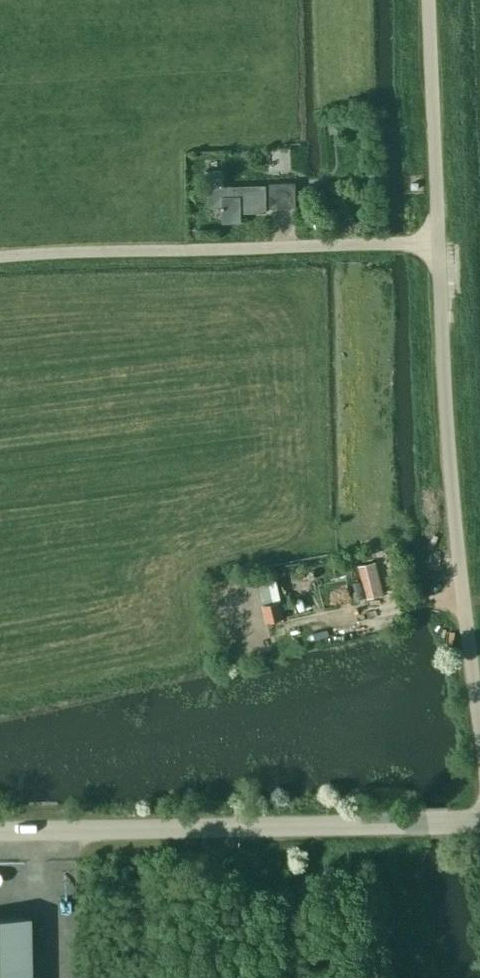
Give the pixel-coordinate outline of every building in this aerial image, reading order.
[(300,155),(300,145),(290,145),(290,147),(265,147),(266,168),(291,168),(291,156),(300,155)] [(294,181),(268,181),(269,205),(294,205),(294,181)] [(265,211),(265,185),(207,187),(208,206),(222,205),(222,222),(240,221),(240,212),(265,211)] [(358,565),(359,569),(362,580),(354,582),(358,598),(366,596),(366,598),(383,594),(375,561),(358,565)] [(258,583),(262,604),(266,622),(282,618),(280,609),(292,607),(289,594),(278,597),(275,580),(258,583)] [(319,585),(322,606),(342,604),(340,583),(319,585)] [(31,917),(0,917),(0,977),(32,977),(31,917)]
